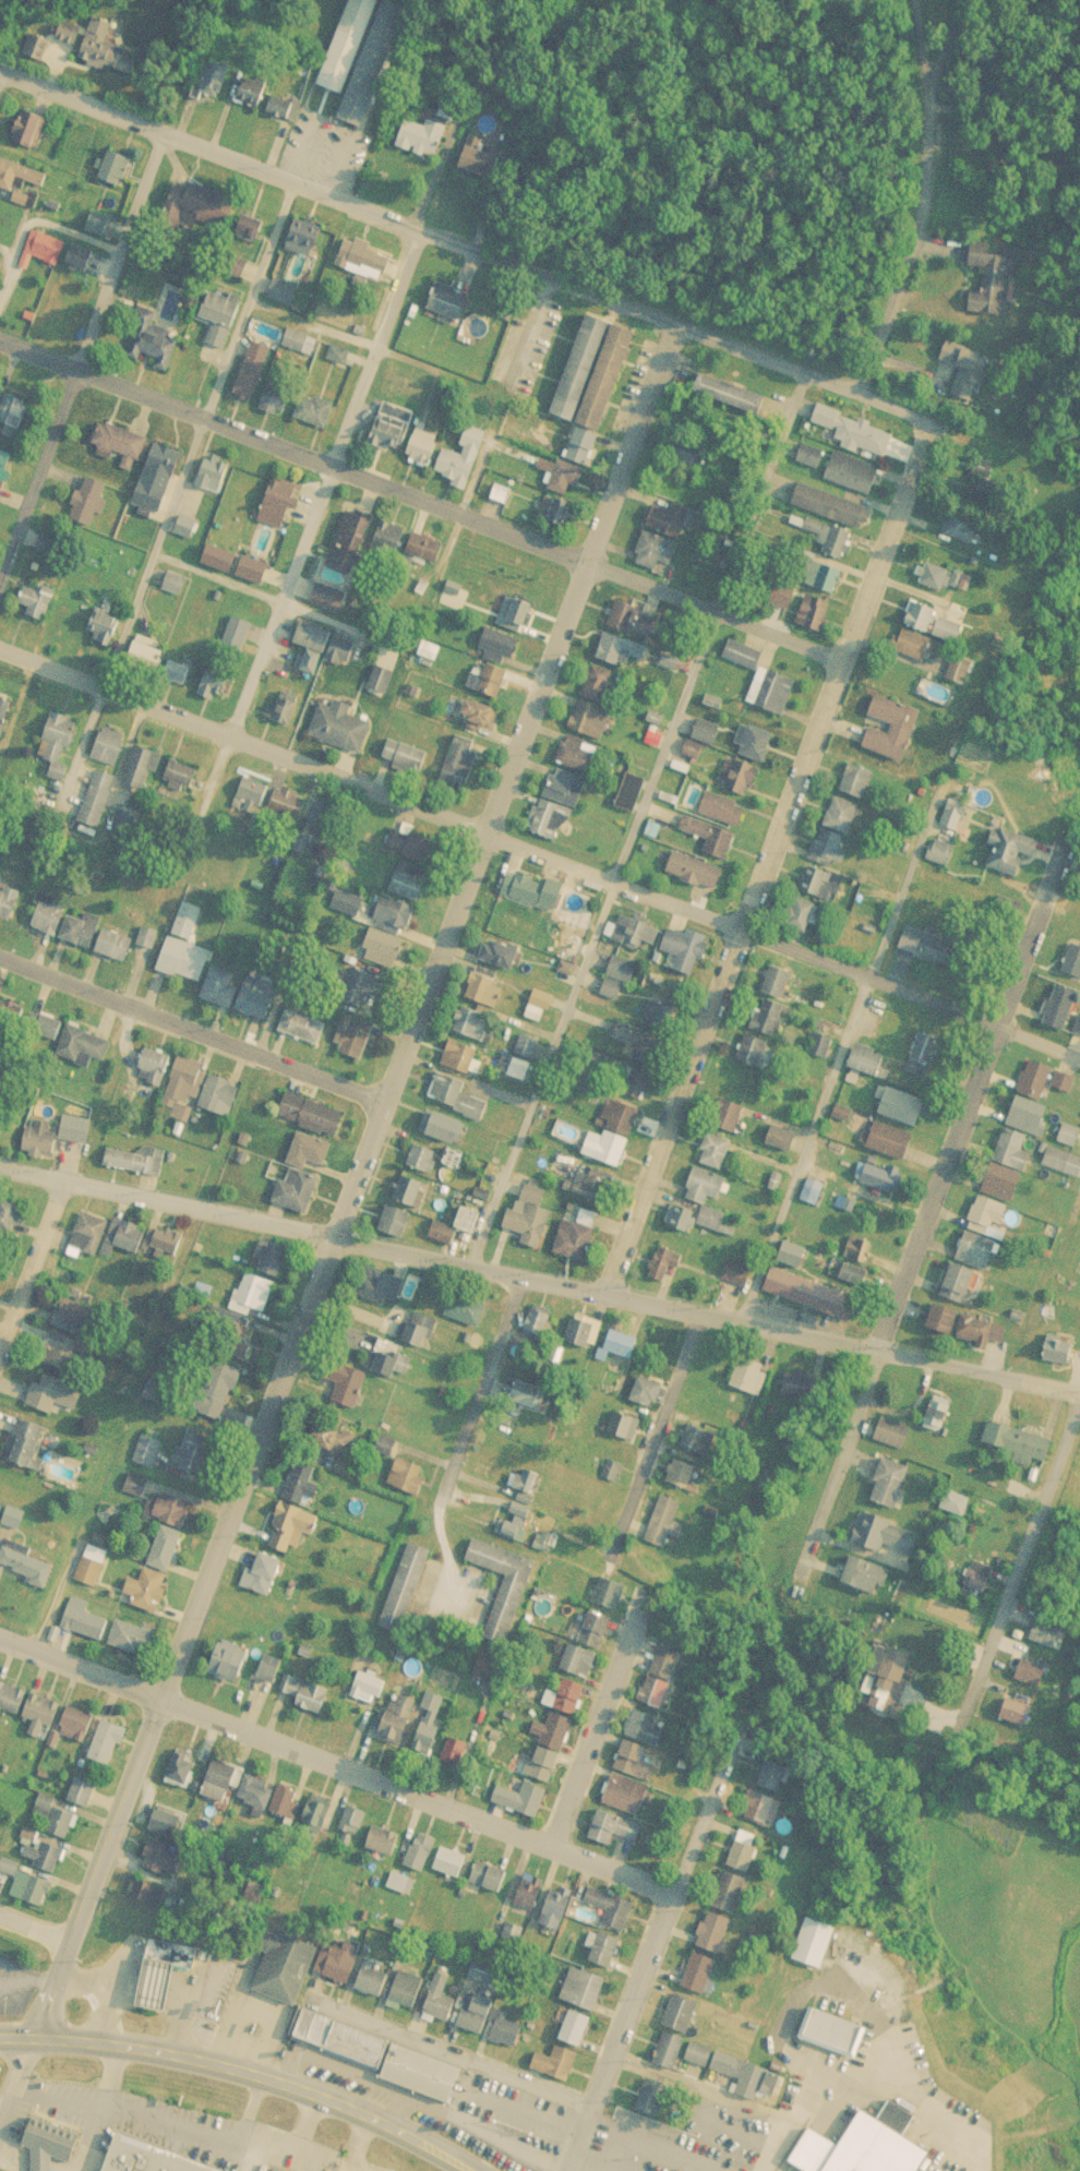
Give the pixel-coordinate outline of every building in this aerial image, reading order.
[(374,0),(346,0),(314,83),(339,93),(374,0)] [(384,0),(377,0),(340,119),(365,127),(403,7),(384,0)] [(53,41),(77,48),(74,60),(132,76),(137,57),(106,48),(112,24),(89,17),(85,33),(59,25),(53,41)] [(21,53),(41,61),(49,41),(27,34),(21,53)] [(240,63),(249,65),(251,58),(242,56),(240,63)] [(194,91),(216,98),(229,65),(206,58),(194,91)] [(267,86),(242,76),(232,99),(257,109),(267,86)] [(299,107),(271,95),(264,110),(292,122),(299,107)] [(46,118),(21,110),(10,141),(35,148),(46,118)] [(441,121),(405,124),(407,152),(443,148),(441,121)] [(487,182),(497,158),(468,145),(457,170),(487,182)] [(96,178),(119,188),(132,159),(109,149),(96,178)] [(15,179),(43,188),(46,175),(0,160),(0,189),(11,192),(15,179)] [(226,230),(235,194),(189,182),(187,189),(173,185),(166,216),(226,230)] [(33,197),(14,191),(11,201),(28,207),(33,197)] [(101,235),(106,219),(92,215),(87,229),(101,235)] [(232,237),(256,245),(265,223),(241,215),(232,237)] [(319,237),(293,228),(286,250),(310,259),(319,237)] [(56,266),(64,243),(32,231),(23,253),(56,266)] [(393,253),(344,238),(335,266),(384,281),(393,253)] [(62,262),(84,273),(94,254),(72,243),(62,262)] [(967,290),(965,313),(1009,316),(1015,248),(969,243),(967,266),(982,267),(980,291),(967,290)] [(289,308),(298,290),(275,279),(266,297),(289,308)] [(470,298),(439,283),(427,308),(459,323),(470,298)] [(192,339),(224,350),(240,301),(207,290),(192,339)] [(635,333),(586,315),(552,415),(601,432),(635,333)] [(165,372),(177,343),(136,328),(128,350),(155,361),(153,368),(165,372)] [(309,356),(315,340),(288,329),(281,345),(309,356)] [(948,397),(974,406),(991,357),(941,340),(934,361),(957,369),(948,397)] [(251,403),(269,348),(251,341),(232,396),(251,403)] [(757,417),(765,396),(699,372),(692,394),(757,417)] [(257,409),(281,417),(289,391),(266,383),(257,409)] [(292,418),(325,430),(334,404),(301,393),(292,418)] [(27,406),(5,397),(0,412),(0,436),(14,441),(27,406)] [(396,454),(413,415),(385,403),(368,442),(396,454)] [(890,429),(838,418),(832,444),(885,456),(890,429)] [(113,454),(122,457),(118,469),(133,475),(145,439),(101,424),(92,455),(111,460),(113,454)] [(487,433),(468,425),(457,454),(443,448),(433,473),(451,480),(449,485),(465,491),(487,433)] [(427,468),(440,439),(417,428),(404,457),(427,468)] [(674,458),(694,469),(705,448),(684,437),(674,458)] [(159,515),(181,454),(152,444),(131,505),(159,515)] [(2,489),(14,456),(0,450),(0,488),(2,489)] [(821,478),(868,496),(879,469),(832,451),(821,478)] [(193,485),(217,494),(230,464),(206,454),(193,485)] [(548,492),(566,494),(567,487),(578,489),(581,467),(552,463),(548,492)] [(67,518),(89,528),(107,487),(84,477),(67,518)] [(253,521),(279,531),(297,489),(271,479),(253,521)] [(788,505),(857,530),(866,508),(796,483),(788,505)] [(505,504),(509,490),(493,485),(490,500),(505,504)] [(537,517),(562,527),(571,505),(545,495),(537,517)] [(645,528),(680,541),(692,509),(671,502),(668,512),(652,506),(645,528)] [(325,566),(351,575),(370,520),(344,511),(325,566)] [(972,513),(943,513),(943,539),(972,539),(972,513)] [(403,527),(377,521),(370,555),(395,561),(403,527)] [(819,554),(843,561),(851,533),(806,521),(802,535),(823,540),(819,554)] [(188,541),(192,533),(178,525),(172,531),(188,541)] [(632,562),(655,572),(658,563),(668,566),(676,544),(643,531),(632,562)] [(57,541),(41,535),(35,551),(50,557),(57,541)] [(407,551),(427,556),(430,540),(411,536),(407,551)] [(267,566),(206,544),(200,565),(261,586),(267,566)] [(804,583),(831,595),(841,572),(813,560),(804,583)] [(916,581),(944,592),(951,572),(923,562),(916,581)] [(177,598),(185,581),(169,572),(159,589),(177,598)] [(310,603),(338,614),(345,599),(316,587),(310,603)] [(43,623),(51,597),(25,588),(20,603),(26,605),(23,615),(43,623)] [(827,602),(804,595),(794,624),(817,632),(827,602)] [(533,607),(516,598),(505,619),(523,627),(533,607)] [(901,625),(957,643),(963,624),(935,615),(937,609),(909,600),(901,625)] [(651,638),(658,615),(613,603),(607,627),(651,638)] [(121,620),(94,609),(82,638),(109,649),(121,620)] [(236,655),(251,627),(232,616),(217,644),(236,655)] [(321,658),(348,668),(357,643),(298,622),(290,643),(305,648),(298,670),(314,676),(321,658)] [(505,664),(518,644),(489,625),(475,647),(484,652),(505,664)] [(941,646),(903,628),(893,649),(923,663),(928,651),(937,656),(941,646)] [(645,649),(603,632),(593,657),(621,668),(626,655),(640,660),(645,649)] [(127,663),(156,672),(164,648),(135,638),(127,663)] [(761,653),(728,640),(720,658),(755,671),(761,653)] [(945,677),(965,685),(974,662),(953,656),(945,677)] [(508,671),(485,662),(475,691),(497,699),(508,671)] [(365,688),(391,697),(399,674),(374,665),(365,688)] [(580,697),(601,704),(610,672),(589,665),(580,697)] [(215,693),(219,696),(231,681),(214,667),(193,692),(207,703),(215,693)] [(754,709),(790,709),(790,674),(754,674),(754,709)] [(265,716),(285,728),(300,699),(284,691),(273,710),(269,708),(265,716)] [(903,763),(914,730),(907,728),(913,708),(874,696),(867,716),(892,724),(888,734),(869,728),(862,749),(903,763)] [(611,713),(578,699),(566,728),(599,742),(611,713)] [(348,717),(351,707),(334,700),(331,708),(316,704),(307,737),(360,754),(370,723),(348,717)] [(461,716),(467,717),(465,728),(489,735),(496,709),(466,700),(461,716)] [(10,704),(0,701),(0,736),(10,704)] [(70,752),(79,721),(49,712),(40,742),(49,744),(39,777),(63,783),(68,767),(59,765),(64,749),(70,752)] [(731,751),(760,764),(772,736),(743,723),(731,751)] [(117,768),(124,736),(98,730),(91,761),(117,768)] [(589,776),(599,749),(564,736),(554,763),(589,776)] [(419,777),(428,754),(386,739),(379,760),(419,777)] [(480,745),(452,740),(441,785),(469,791),(480,745)] [(158,775),(163,755),(132,747),(123,787),(144,791),(148,772),(158,775)] [(758,769),(723,756),(713,784),(748,796),(758,769)] [(199,771),(171,760),(158,793),(175,801),(181,785),(190,790),(199,771)] [(838,791),(864,800),(874,772),(848,763),(838,791)] [(77,823),(99,829),(115,777),(75,765),(70,782),(88,788),(77,823)] [(540,799),(529,832),(559,842),(571,809),(575,811),(585,781),(552,769),(542,799),(540,799)] [(620,799),(635,804),(643,780),(627,776),(620,799)] [(267,787),(241,777),(230,807),(255,817),(267,787)] [(268,815),(300,821),(302,811),(296,809),(299,792),(274,787),(268,815)] [(737,828),(745,806),(705,792),(697,814),(737,828)] [(823,826),(849,836),(859,806),(833,797),(823,826)] [(968,807),(949,799),(937,825),(956,833),(968,807)] [(312,801),(291,851),(303,855),(312,835),(327,841),(339,813),(312,801)] [(706,841),(701,853),(724,861),(734,835),(684,817),(679,831),(706,841)] [(1035,860),(1042,844),(998,828),(984,867),(1017,879),(1025,855),(1035,860)] [(400,829),(399,832),(388,829),(381,851),(433,867),(441,843),(400,829)] [(843,867),(848,851),(839,849),(843,836),(818,829),(811,859),(843,867)] [(926,860),(946,866),(952,849),(932,842),(926,860)] [(664,874),(717,890),(722,869),(671,853),(664,874)] [(430,876),(398,862),(385,890),(418,904),(430,876)] [(800,893),(837,900),(841,875),(805,867),(800,893)] [(501,895),(557,913),(565,887),(508,869),(501,895)] [(0,888),(0,919),(10,922),(19,895),(0,888)] [(29,929),(58,935),(64,901),(36,896),(29,929)] [(415,908),(383,896),(373,921),(406,934),(415,908)] [(821,910),(797,897),(783,923),(806,936),(821,910)] [(171,935),(191,940),(200,909),(180,903),(171,935)] [(524,939),(532,917),(499,905),(490,927),(524,939)] [(60,940),(89,949),(99,919),(81,913),(79,920),(67,916),(60,940)] [(637,951),(641,941),(653,946),(660,931),(621,914),(610,939),(637,951)] [(956,968),(963,944),(903,927),(897,951),(956,968)] [(123,963),(132,940),(103,929),(94,951),(123,963)] [(153,931),(140,929),(139,945),(152,946),(153,931)] [(358,957),(391,971),(403,944),(370,929),(358,957)] [(677,957),(673,970),(692,976),(697,961),(703,963),(709,945),(668,929),(660,950),(677,957)] [(480,959),(513,971),(520,950),(488,938),(480,959)] [(199,984),(208,951),(166,939),(156,972),(199,984)] [(1069,944),(1059,972),(1079,979),(1079,948),(1069,944)] [(232,975),(211,967),(199,998),(229,1010),(237,991),(228,987),(232,975)] [(495,974),(475,967),(464,997),(494,1008),(502,989),(491,986),(495,974)] [(791,973),(770,967),(761,994),(782,1000),(791,973)] [(374,1000),(383,984),(355,968),(338,996),(362,1008),(369,997),(374,1000)] [(267,1021),(276,985),(243,977),(235,1012),(267,1021)] [(1076,993),(1052,985),(1039,1024),(1064,1032),(1076,993)] [(0,996),(0,1033),(3,1035),(19,1007),(0,996)] [(670,1009),(648,999),(638,1022),(660,1032),(670,1009)] [(783,1007),(754,1003),(749,1031),(778,1036),(783,1007)] [(325,1021),(285,1008),(277,1033),(319,1045),(325,1021)] [(482,1041),(489,1016),(458,1008),(452,1033),(482,1041)] [(56,1016),(27,1016),(27,1043),(56,1043),(56,1016)] [(339,1049),(355,1059),(374,1032),(352,1017),(343,1031),(340,1029),(332,1040),(341,1046),(339,1049)] [(53,1057),(75,1065),(80,1055),(103,1063),(110,1041),(65,1024),(53,1057)] [(627,1059),(655,1066),(662,1037),(614,1024),(608,1046),(629,1053),(627,1059)] [(902,1071),(925,1080),(939,1041),(916,1032),(902,1071)] [(532,1061),(538,1040),(518,1034),(513,1055),(532,1061)] [(769,1043),(742,1034),(734,1060),(760,1068),(769,1043)] [(439,1065),(468,1075),(476,1051),(447,1041),(439,1065)] [(854,1043),(847,1068),(880,1079),(888,1055),(854,1043)] [(156,1090),(169,1059),(143,1048),(133,1071),(146,1078),(143,1084),(156,1090)] [(160,1107),(189,1115),(204,1066),(176,1057),(160,1107)] [(1013,1092),(1040,1101),(1052,1069),(1025,1059),(1013,1092)] [(507,1077),(525,1080),(527,1064),(511,1061),(507,1077)] [(651,1082),(632,1066),(615,1086),(635,1102),(651,1082)] [(1075,1080),(1056,1071),(1049,1086),(1067,1094),(1075,1080)] [(482,1119),(488,1103),(460,1095),(465,1082),(435,1073),(428,1103),(482,1119)] [(223,1106),(231,1110),(239,1087),(207,1076),(196,1107),(219,1115),(223,1106)] [(925,1102),(881,1087),(872,1113),(915,1129),(925,1102)] [(335,1136),(343,1112),(284,1093),(276,1117),(335,1136)] [(1047,1107),(1013,1098),(1005,1127),(1039,1137),(1047,1107)] [(734,1134),(744,1108),(720,1100),(711,1125),(734,1134)] [(581,1156),(619,1168),(638,1111),(605,1101),(597,1127),(603,1129),(600,1136),(589,1132),(581,1156)] [(418,1134),(457,1146),(465,1124),(425,1111),(418,1134)] [(23,1156),(56,1159),(57,1124),(24,1123),(23,1156)] [(864,1150),(905,1161),(913,1135),(873,1123),(864,1150)] [(790,1154),(797,1137),(772,1125),(765,1142),(790,1154)] [(1028,1154),(1020,1152),(1024,1136),(999,1129),(992,1164),(1024,1172),(1028,1154)] [(331,1144),(295,1132),(285,1164),(303,1170),(307,1162),(323,1167),(331,1144)] [(696,1162),(720,1172),(731,1143),(707,1134),(696,1162)] [(439,1154),(412,1146),(405,1166),(431,1175),(439,1154)] [(1049,1147),(1042,1164),(1077,1179),(1079,1172),(1079,1161),(1049,1147)] [(159,1178),(164,1152),(142,1148),(141,1156),(104,1150),(100,1167),(159,1178)] [(891,1198),(903,1174),(868,1156),(856,1179),(891,1198)] [(977,1195),(967,1226),(985,1233),(988,1225),(999,1228),(1007,1206),(1009,1207),(1020,1176),(988,1165),(977,1195)] [(613,1180),(578,1167),(568,1194),(603,1207),(613,1180)] [(719,1202),(729,1183),(697,1167),(683,1197),(705,1208),(709,1198),(719,1202)] [(307,1214),(317,1178),(288,1171),(285,1183),(278,1182),(272,1204),(307,1214)] [(428,1186),(399,1176),(391,1201),(419,1211),(428,1186)] [(797,1200),(815,1207),(824,1186),(805,1179),(797,1200)] [(550,1212),(540,1209),(545,1192),(519,1185),(506,1232),(521,1236),(518,1245),(538,1251),(550,1212)] [(849,1213),(852,1203),(837,1198),(833,1208),(849,1213)] [(15,1232),(15,1204),(0,1204),(0,1232),(15,1232)] [(663,1226),(691,1234),(696,1212),(669,1204),(663,1226)] [(451,1247),(457,1230),(473,1236),(481,1215),(461,1208),(453,1230),(433,1222),(427,1238),(451,1247)] [(410,1213),(385,1209),(381,1235),(406,1239),(410,1213)] [(725,1218),(704,1211),(698,1226),(720,1233),(725,1218)] [(107,1223),(80,1214),(68,1248),(95,1258),(107,1223)] [(100,1256),(109,1259),(113,1247),(136,1256),(146,1231),(113,1219),(100,1256)] [(584,1263),(593,1232),(562,1221),(552,1254),(584,1263)] [(182,1236),(154,1227),(148,1248),(177,1257),(182,1236)] [(952,1260),(985,1272),(996,1244),(963,1231),(952,1260)] [(254,1259),(263,1263),(260,1272),(279,1280),(289,1254),(261,1242),(254,1259)] [(773,1261),(801,1272),(808,1252),(782,1242),(773,1261)] [(679,1271),(684,1258),(660,1247),(647,1278),(664,1284),(671,1268),(679,1271)] [(743,1290),(752,1270),(729,1260),(720,1279),(743,1290)] [(976,1273),(950,1262),(937,1294),(962,1305),(976,1273)] [(868,1276),(845,1263),(839,1276),(861,1290),(868,1276)] [(769,1270),(761,1294),(852,1324),(860,1300),(769,1270)] [(229,1310),(248,1317),(250,1310),(263,1315),(273,1283),(241,1273),(229,1310)] [(77,1306),(81,1294),(65,1291),(57,1323),(97,1334),(103,1312),(77,1306)] [(478,1329),(485,1306),(451,1294),(443,1317),(478,1329)] [(952,1336),(960,1312),(934,1304),(926,1328),(952,1336)] [(520,1335),(540,1342),(551,1314),(531,1307),(520,1335)] [(434,1321),(413,1312),(408,1323),(401,1321),(394,1338),(421,1350),(434,1321)] [(216,1326),(240,1333),(243,1322),(219,1314),(216,1326)] [(602,1323),(573,1314),(564,1342),(592,1351),(602,1323)] [(957,1336),(1001,1348),(1007,1327),(963,1315),(957,1336)] [(598,1387),(620,1393),(635,1338),(613,1331),(598,1387)] [(40,1360),(67,1372),(80,1344),(52,1332),(40,1360)] [(1044,1364),(1072,1365),(1072,1354),(1065,1353),(1065,1338),(1044,1336),(1044,1364)] [(400,1348),(380,1340),(367,1369),(393,1380),(396,1374),(403,1377),(410,1359),(398,1355),(400,1348)] [(757,1396),(768,1367),(739,1357),(729,1387),(757,1396)] [(328,1402),(352,1411),(365,1375),(326,1359),(319,1380),(334,1386),(328,1402)] [(240,1371),(219,1363),(197,1413),(218,1422),(240,1371)] [(24,1405),(49,1415),(53,1403),(74,1411),(82,1389),(36,1372),(24,1405)] [(819,1407),(823,1377),(783,1372),(780,1403),(819,1407)] [(663,1387),(638,1377),(628,1400),(653,1410),(663,1387)] [(537,1410),(543,1390),(516,1381),(511,1400),(537,1410)] [(629,1441),(636,1419),(611,1412),(604,1432),(629,1441)] [(871,1439),(899,1451),(909,1429),(879,1416),(871,1439)] [(345,1459),(356,1430),(320,1417),(310,1446),(345,1459)] [(33,1470),(46,1428),(17,1419),(4,1461),(33,1470)] [(1055,1441),(987,1422),(981,1443),(1015,1452),(1011,1464),(1029,1470),(1032,1460),(1048,1464),(1055,1441)] [(679,1449),(709,1456),(715,1434),(685,1425),(679,1449)] [(217,1443),(185,1431),(171,1466),(203,1478),(217,1443)] [(151,1466),(158,1443),(142,1438),(134,1462),(151,1466)] [(428,1471),(396,1458),(385,1484),(417,1497),(428,1471)] [(687,1490),(695,1467),(672,1460),(664,1483),(687,1490)] [(907,1466),(879,1460),(869,1502),(896,1509),(907,1466)] [(612,1484),(620,1467),(607,1461),(599,1478),(612,1484)] [(304,1508),(316,1470),(293,1462),(281,1499),(304,1508)] [(532,1496),(539,1476),(525,1472),(518,1491),(532,1496)] [(961,1518),(968,1500),(944,1491),(938,1510),(961,1518)] [(147,1502),(142,1518),(183,1531),(192,1504),(159,1494),(156,1504),(147,1502)] [(663,1549),(667,1537),(680,1540),(684,1527),(673,1524),(680,1503),(658,1497),(644,1544),(663,1549)] [(299,1533),(313,1537),(319,1520),(284,1508),(271,1549),(291,1556),(299,1533)] [(502,1534),(527,1534),(527,1509),(502,1509),(502,1534)] [(919,1535),(865,1515),(854,1544),(880,1554),(883,1546),(911,1556),(919,1535)] [(166,1573),(182,1536),(160,1527),(145,1564),(166,1573)] [(27,1559),(31,1549),(5,1542),(0,1560),(0,1572),(47,1586),(52,1567),(27,1559)] [(502,1575),(483,1641),(507,1648),(533,1560),(471,1542),(465,1564),(502,1575)] [(430,1551),(406,1543),(376,1628),(400,1635),(430,1551)] [(106,1551),(84,1546),(75,1582),(96,1587),(106,1551)] [(269,1597),(281,1560),(259,1554),(253,1572),(244,1569),(239,1587),(269,1597)] [(841,1584),(880,1599),(890,1572),(852,1557),(841,1584)] [(983,1597),(993,1571),(971,1562),(961,1588),(983,1597)] [(139,1583),(128,1579),(121,1596),(130,1599),(128,1605),(156,1615),(169,1579),(143,1570),(139,1583)] [(592,1604),(616,1612),(626,1587),(601,1579),(592,1604)] [(100,1643),(107,1622),(85,1615),(88,1605),(69,1598),(59,1630),(100,1643)] [(575,1643),(599,1652),(611,1622),(587,1612),(575,1643)] [(1055,1652),(1063,1632),(1036,1620),(1028,1640),(1055,1652)] [(157,1635),(115,1621),(107,1646),(149,1659),(157,1635)] [(243,1668),(239,1667),(244,1648),(217,1641),(207,1677),(240,1686),(243,1668)] [(585,1682),(596,1657),(566,1644),(555,1668),(585,1682)] [(661,1710),(679,1653),(657,1646),(638,1703),(661,1710)] [(911,1656),(879,1647),(867,1694),(869,1695),(866,1708),(896,1716),(911,1656)] [(506,1662),(479,1653),(471,1676),(499,1686),(506,1662)] [(284,1663),(263,1655),(254,1678),(274,1686),(284,1663)] [(1015,1680),(1041,1690),(1048,1670),(1022,1660),(1015,1680)] [(384,1680),(356,1671),(347,1699),(376,1707),(384,1680)] [(296,1708),(322,1715),(329,1689),(284,1677),(279,1694),(298,1700),(296,1708)] [(586,1688),(560,1679),(549,1707),(575,1717),(586,1688)] [(24,1693),(0,1685),(0,1713),(15,1718),(24,1693)] [(440,1729),(433,1728),(442,1699),(424,1693),(419,1711),(422,1712),(410,1752),(431,1758),(440,1729)] [(416,1702),(392,1695),(379,1740),(403,1748),(416,1702)] [(20,1735),(46,1742),(57,1704),(31,1696),(20,1735)] [(1025,1729),(1033,1710),(1006,1699),(998,1717),(1025,1729)] [(57,1732),(84,1744),(95,1718),(68,1707),(57,1732)] [(544,1726),(532,1722),(528,1736),(563,1748),(572,1722),(549,1714),(544,1726)] [(658,1747),(664,1723),(632,1714),(625,1738),(658,1747)] [(124,1728),(100,1722),(88,1761),(113,1768),(124,1728)] [(469,1744),(447,1739),(441,1762),(463,1768),(469,1744)] [(643,1763),(646,1748),(622,1742),(614,1772),(652,1782),(657,1767),(643,1763)] [(527,1777),(551,1785),(561,1755),(537,1747),(527,1777)] [(183,1790),(199,1759),(179,1749),(163,1780),(183,1790)] [(224,1807),(241,1771),(216,1759),(200,1796),(224,1807)] [(789,1772),(765,1762),(754,1786),(778,1796),(789,1772)] [(649,1787),(613,1774),(602,1803),(638,1816),(649,1787)] [(252,1814),(262,1816),(273,1785),(245,1776),(237,1801),(254,1808),(252,1814)] [(95,1786),(74,1778),(65,1800),(87,1808),(95,1786)] [(538,1818),(545,1790),(519,1783),(517,1792),(495,1787),(490,1804),(538,1818)] [(781,1812),(766,1792),(745,1809),(760,1828),(781,1812)] [(326,1798),(303,1801),(308,1833),(331,1830),(326,1798)] [(69,1840),(76,1813),(36,1802),(33,1815),(48,1820),(44,1834),(69,1840)] [(337,1830),(358,1837),(365,1813),(345,1807),(337,1830)] [(173,1814),(152,1809),(146,1832),(168,1837),(173,1814)] [(640,1825),(596,1810),(586,1839),(608,1847),(612,1835),(635,1843),(640,1825)] [(389,1859),(399,1837),(373,1826),(363,1848),(389,1859)] [(404,1868),(423,1873),(434,1839),(413,1834),(404,1868)] [(747,1875),(758,1849),(737,1840),(727,1867),(747,1875)] [(141,1868),(176,1879),(183,1852),(148,1842),(141,1868)] [(64,1851),(41,1843),(38,1852),(26,1848),(22,1861),(56,1873),(64,1851)] [(432,1870),(458,1879),(467,1857),(440,1847),(432,1870)] [(501,1895),(507,1873),(478,1863),(470,1885),(501,1895)] [(51,1886),(21,1872),(10,1896),(41,1909),(51,1886)] [(747,1883),(724,1872),(709,1906),(732,1917),(747,1883)] [(158,1909),(164,1891),(133,1880),(127,1898),(158,1909)] [(537,1880),(516,1882),(519,1910),(541,1908),(537,1880)] [(633,1904),(589,1888),(584,1905),(605,1912),(601,1926),(623,1933),(633,1904)] [(574,1904),(557,1892),(536,1920),(552,1933),(574,1904)] [(730,1921),(705,1912),(694,1947),(718,1955),(730,1921)] [(835,1928),(803,1918),(790,1959),(821,1970),(835,1928)] [(251,1992),(296,2006),(314,1946),(271,1933),(251,1992)] [(588,1963),(611,1969),(619,1940),(596,1934),(588,1963)] [(137,2010),(169,2014),(176,1967),(193,1970),(196,1950),(147,1942),(137,2010)] [(351,1982),(355,1954),(325,1951),(323,1979),(351,1982)] [(716,1963),(692,1954),(680,1988),(703,1996),(716,1963)] [(353,1991),(379,1999),(387,1967),(362,1960),(353,1991)] [(593,2013),(603,1980),(568,1969),(557,2001),(593,2013)] [(422,1979),(398,1971),(388,2003),(412,2011),(422,1979)] [(442,1998),(447,1978),(433,1974),(422,2016),(448,2023),(454,2001),(442,1998)] [(482,2037),(492,2003),(464,1994),(453,2028),(482,2037)] [(660,2026),(686,2036),(697,2005),(671,1995),(660,2026)] [(797,2042),(855,2063),(867,2029),(809,2008),(797,2042)] [(463,2071),(297,2011),(287,2038),(383,2072),(380,2082),(449,2107),(463,2071)] [(556,2041),(580,2049),(590,2020),(567,2012),(556,2041)] [(513,2051),(523,2027),(497,2017),(488,2041),(513,2051)] [(651,2065),(672,2072),(683,2040),(661,2034),(651,2065)] [(682,2063),(735,2080),(731,2095),(772,2108),(782,2076),(688,2044),(682,2063)] [(533,2054),(528,2071),(567,2084),(576,2055),(553,2048),(549,2060),(533,2054)] [(751,2156),(736,2152),(748,2116),(725,2108),(715,2125),(714,2121),(695,2115),(687,2116),(683,2130),(655,2121),(655,2118),(665,2085),(644,2078),(633,2112),(613,2106),(596,2160),(613,2166),(606,2158),(610,2147),(684,2170),(747,2170),(751,2156)] [(51,2157),(74,2166),(84,2137),(34,2119),(24,2144),(34,2148),(36,2170),(53,2170),(51,2157)] [(116,2135),(104,2170),(227,2170),(116,2135)]
